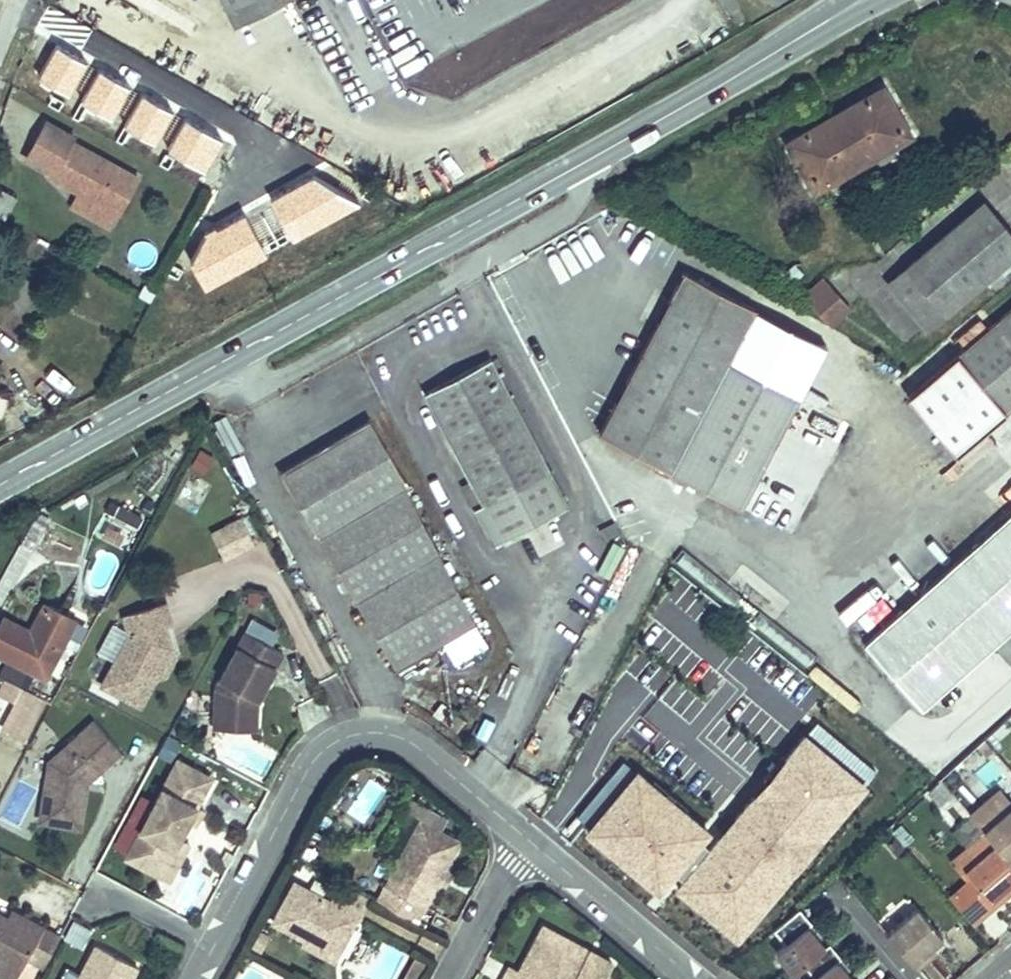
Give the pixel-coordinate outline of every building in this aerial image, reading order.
[(234,24),(282,0),(221,0),(234,24)] [(27,89),(45,99),(52,85),(34,76),(27,89)] [(51,106),(81,122),(93,100),(63,84),(51,106)] [(192,155),(212,120),(154,85),(131,125),(160,142),(163,137),(192,155)] [(815,190),(909,135),(882,87),(787,142),(815,190)] [(73,135),(45,120),(25,157),(52,171),(50,175),(78,190),(117,212),(137,175),(71,139),(73,135)] [(158,145),(187,163),(192,155),(163,137),(160,142),(158,145)] [(1003,151),(1004,154),(1007,158),(1010,155),(1010,146),(1003,151)] [(269,198),(290,236),(345,206),(324,168),(269,198)] [(18,196),(0,187),(0,217),(5,220),(18,196)] [(70,203),(110,225),(117,212),(78,190),(70,203)] [(983,281),(1010,257),(1010,233),(984,202),(887,284),(927,330),(983,281)] [(203,283),(263,252),(244,216),(184,248),(203,283)] [(1010,266),(1010,257),(983,281),(988,286),(1010,266)] [(774,385),(728,361),(755,309),(684,272),(599,434),(657,464),(654,470),(668,477),(671,471),(742,508),(799,398),(774,385)] [(803,296),(808,302),(828,284),(823,279),(803,296)] [(829,326),(849,309),(828,284),(808,302),(829,326)] [(728,361),(774,385),(802,333),(755,309),(728,361)] [(905,401),(954,458),(1010,409),(1010,310),(905,401)] [(567,506),(491,359),(424,394),(470,482),(482,505),(473,509),(492,545),(567,506)] [(407,486),(370,421),(281,473),(396,669),(475,623),(404,488),(407,486)] [(189,465),(204,472),(213,454),(197,447),(189,465)] [(461,487),(473,509),(482,505),(470,482),(461,487)] [(128,551),(144,515),(115,502),(99,538),(128,551)] [(51,519),(38,512),(20,545),(34,552),(51,519)] [(862,647),(920,711),(1010,630),(1010,515),(862,647)] [(239,554),(256,545),(241,518),(225,527),(239,554)] [(239,554),(225,527),(211,534),(226,561),(239,554)] [(681,640),(704,597),(688,583),(663,630),(681,640)] [(6,616),(2,624),(0,628),(0,653),(46,678),(62,648),(53,643),(68,616),(46,604),(32,630),(6,616)] [(156,677),(171,650),(167,636),(163,637),(160,627),(164,626),(172,624),(167,605),(125,617),(130,634),(130,636),(116,663),(104,685),(141,705),(156,677)] [(62,648),(76,620),(68,616),(53,643),(62,648)] [(130,636),(130,634),(114,625),(98,654),(116,663),(130,636)] [(251,696),(257,699),(283,652),(246,633),(216,688),(214,729),(235,730),(247,714),(247,704),(251,696)] [(164,675),(173,657),(171,650),(156,677),(164,675)] [(39,714),(46,701),(6,680),(0,691),(0,694),(16,702),(39,714)] [(247,714),(235,730),(256,730),(257,699),(251,696),(247,704),(247,714)] [(25,741),(39,714),(16,702),(2,729),(25,741)] [(117,745),(92,719),(65,745),(52,759),(48,780),(41,822),(80,827),(89,781),(99,770),(96,766),(117,745)] [(985,755),(992,749),(984,740),(977,746),(985,755)] [(99,770),(121,748),(117,745),(96,766),(99,770)] [(178,761),(128,855),(129,856),(134,862),(141,866),(148,869),(155,871),(163,872),(180,839),(173,835),(181,820),(189,823),(198,806),(189,802),(196,789),(203,792),(206,790),(210,783),(206,776),(178,761)] [(930,795),(938,804),(946,797),(938,788),(930,795)] [(970,816),(984,831),(1010,808),(1010,801),(1001,789),(970,816)] [(946,797),(938,804),(943,809),(950,802),(946,797)] [(198,806),(189,823),(195,827),(205,810),(198,806)] [(995,844),(1010,862),(1010,808),(984,831),(995,844)] [(181,820),(173,835),(180,839),(189,823),(181,820)] [(424,909),(438,883),(442,874),(459,844),(419,823),(384,888),(424,909)] [(964,870),(995,844),(984,831),(949,861),(960,874),(964,870)] [(189,843),(180,839),(163,872),(171,876),(189,843)] [(1010,892),(1010,862),(995,844),(964,870),(973,879),(989,899),(1004,887),(1010,893),(1010,892)] [(449,877),(442,874),(438,883),(444,886),(449,877)] [(989,899),(973,879),(968,883),(985,903),(969,918),(968,919),(973,926),(1010,893),(1004,887),(989,899)] [(338,884),(328,901),(310,892),(292,882),(270,922),(303,940),(333,955),(351,922),(355,924),(368,898),(338,883),(338,884)] [(985,903),(968,883),(952,898),(969,918),(985,903)] [(917,907),(888,933),(895,942),(919,969),(934,955),(929,949),(943,937),(917,907)] [(16,922),(20,913),(11,908),(6,916),(16,922)] [(775,930),(787,944),(778,952),(796,972),(805,965),(816,978),(815,978),(852,978),(847,972),(837,961),(842,957),(830,943),(825,947),(818,938),(808,927),(813,923),(801,909),(775,930)] [(26,957),(43,967),(60,935),(20,913),(16,922),(6,916),(0,913),(0,961),(19,971),(26,957)] [(83,945),(91,926),(71,918),(63,937),(83,945)] [(822,934),(813,923),(808,927),(818,938),(822,934)] [(607,965),(591,957),(589,961),(581,958),(584,953),(540,929),(516,973),(508,968),(503,978),(600,978),(607,965)] [(298,949),(327,965),(333,955),(303,940),(298,949)] [(97,944),(81,974),(78,978),(131,978),(138,966),(97,944)] [(589,961),(591,957),(584,953),(581,958),(589,961)] [(423,959),(411,954),(399,978),(414,978),(423,959)] [(851,969),(842,957),(837,961),(847,972),(851,969)] [(6,978),(14,978),(19,971),(0,961),(0,976),(6,978)] [(81,974),(68,966),(61,978),(78,978),(81,974)]
